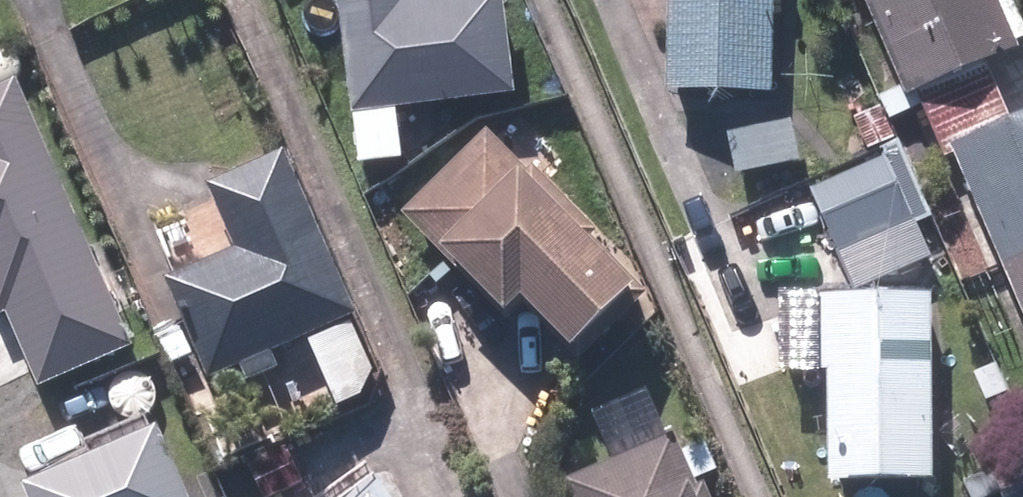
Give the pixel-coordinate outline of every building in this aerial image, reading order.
[(366,159),(412,154),(406,104),(525,90),(514,0),(347,0),(366,159)] [(677,83),(779,85),(781,0),(679,0),(677,83)] [(916,90),(922,88),(992,57),(1022,44),(1022,41),(1005,0),(876,0),(916,90)] [(1018,116),(992,57),(922,88),(948,147),(957,143),(1018,116)] [(15,311),(46,385),(145,343),(31,73),(0,86),(0,317),(15,311)] [(908,94),(855,115),(870,152),(923,131),(908,94)] [(797,112),(731,130),(742,168),(808,150),(797,112)] [(957,143),(1022,293),(1022,114),(1018,116),(957,143)] [(602,232),(605,228),(497,120),(407,210),(463,266),(472,257),(521,306),(527,299),(586,357),(653,290),(645,282),(649,279),(602,232)] [(241,241),(173,271),(219,374),(311,334),(356,314),(365,310),(291,142),(213,177),(241,241)] [(903,150),(817,184),(840,240),(926,206),(903,150)] [(941,475),(942,287),(829,286),(829,364),(838,364),(837,474),(941,475)] [(356,314),(311,334),(344,407),(389,387),(356,314)] [(32,474),(43,496),(218,496),(175,406),(32,474)] [(703,478),(682,430),(570,477),(579,496),(723,496),(713,474),(703,478)] [(254,461),(272,496),(278,496),(314,479),(294,441),(254,461)]
